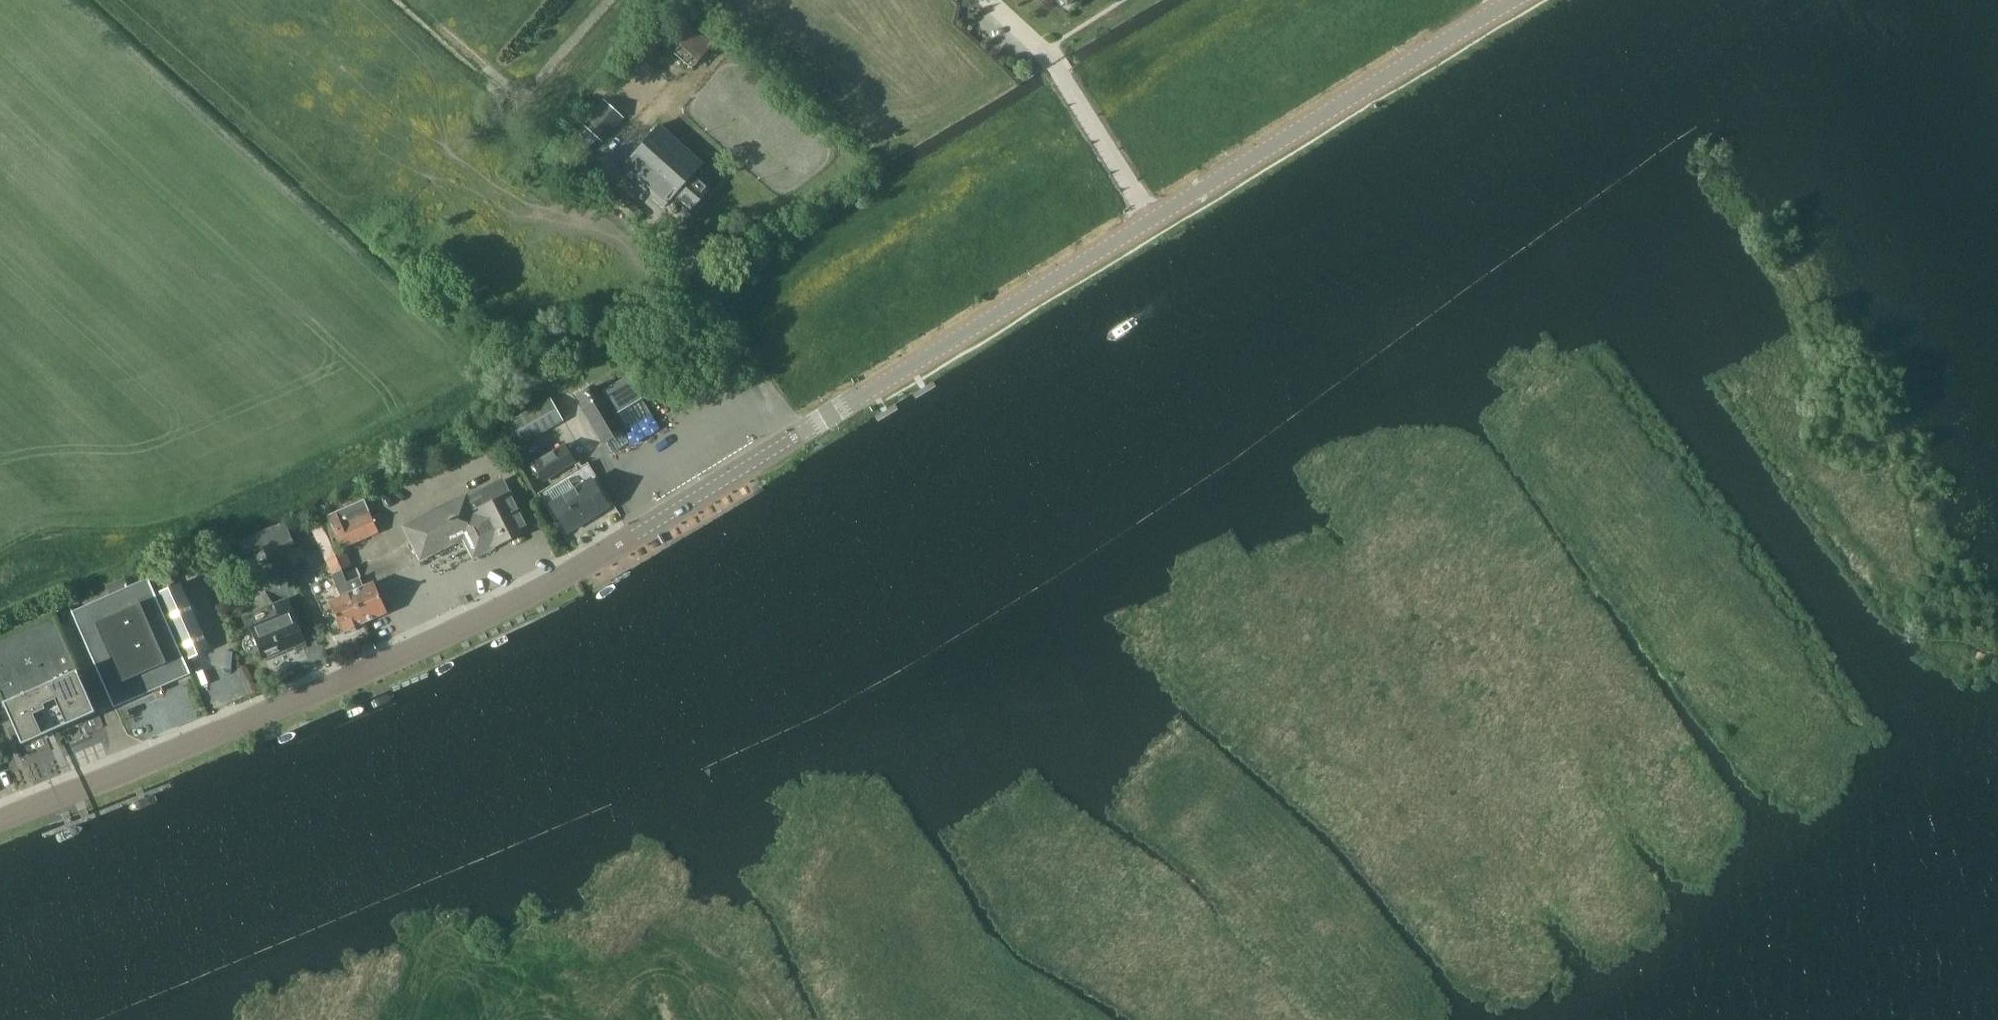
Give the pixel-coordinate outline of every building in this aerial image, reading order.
[(691,70),(722,35),(695,11),(664,46),(691,70)] [(604,141),(626,116),(605,97),(582,122),(585,125),(569,143),(583,155),(599,137),(604,141)] [(690,213),(711,190),(694,175),(702,166),(659,126),(622,167),(666,207),(670,202),(677,208),(681,204),(690,213)] [(614,413),(642,397),(629,375),(599,393),(596,385),(578,396),(582,403),(580,405),(604,444),(625,431),(614,413)] [(562,421),(550,400),(502,427),(514,449),(562,421)] [(563,446),(533,465),(544,481),(574,463),(563,446)] [(608,507),(591,480),(598,476),(588,461),(537,493),(546,508),(550,506),(567,533),(608,507)] [(508,485),(472,502),(494,547),(530,529),(508,485)] [(467,493),(402,525),(419,561),(463,539),(473,559),(494,548),(494,547),(472,502),(467,493)] [(314,509),(315,509),(335,557),(344,553),(342,549),(379,532),(364,499),(328,515),(324,505),(314,509)] [(296,547),(285,521),(269,528),(280,554),(296,547)] [(280,554),(269,528),(238,541),(244,555),(263,547),(268,559),(280,554)] [(343,572),(352,568),(346,554),(336,558),(343,572)] [(343,572),(336,558),(327,562),(333,577),(343,572)] [(357,567),(337,576),(359,626),(386,614),(373,584),(366,587),(357,567)] [(337,576),(309,587),(332,638),(359,626),(337,576)] [(73,614),(114,707),(189,673),(149,581),(73,614)] [(187,658),(211,648),(181,581),(158,591),(187,658)] [(265,659),(306,643),(288,600),(242,619),(249,637),(255,634),(265,659)] [(25,744),(98,713),(57,616),(0,640),(0,687),(25,744)]
